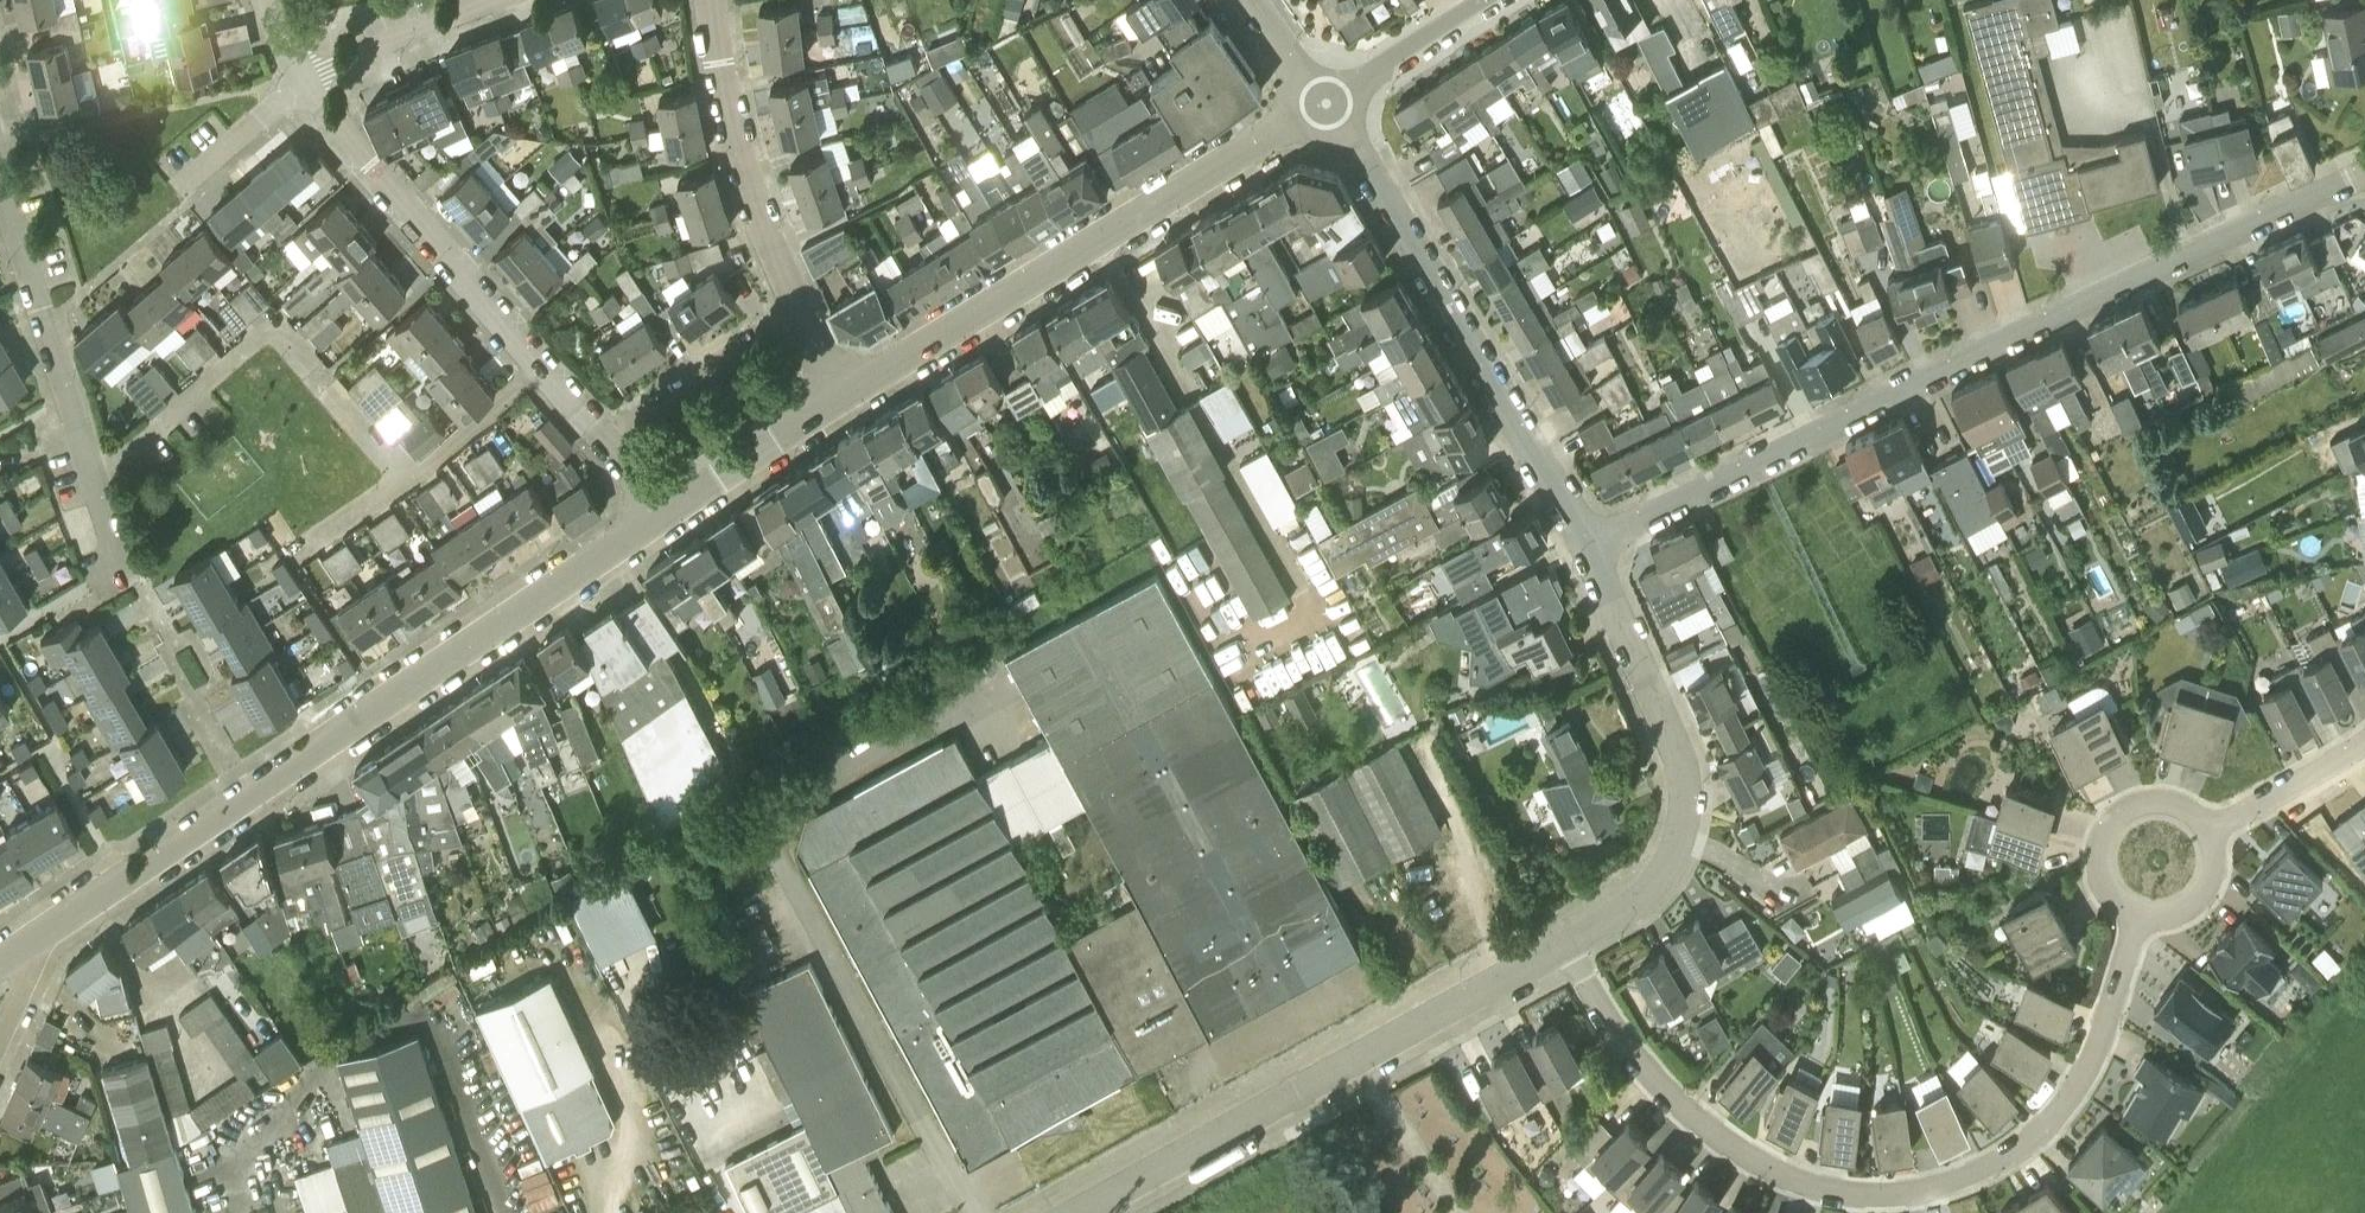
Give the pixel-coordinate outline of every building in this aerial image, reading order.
[(80,22),(77,8),(61,12),(58,0),(18,0),(22,21),(48,15),(51,28),(80,22)] [(156,27),(166,25),(166,24),(192,18),(189,5),(208,0),(150,0),(156,27)] [(637,18),(630,0),(599,0),(610,28),(637,18)] [(637,18),(663,8),(660,0),(630,0),(637,18)] [(1024,0),(1007,0),(1006,6),(1021,10),(1024,0)] [(1061,2),(1061,0),(1043,0),(1038,5),(1039,15),(1061,2)] [(1192,0),(1137,0),(1127,6),(1144,31),(1157,22),(1158,24),(1192,0)] [(1167,106),(1188,140),(1208,127),(1225,115),(1262,88),(1210,13),(1201,0),(1192,0),(1158,24),(1183,59),(1152,81),(1169,104),(1167,106)] [(1350,35),(1370,22),(1361,8),(1362,3),(1366,0),(1327,0),(1350,35)] [(1589,37),(1569,0),(1564,0),(1542,12),(1553,32),(1578,76),(1579,76),(1592,101),(1605,95),(1592,70),(1594,69),(1580,42),(1589,37)] [(1649,27),(1635,0),(1595,0),(1618,44),(1649,27)] [(1965,6),(2026,229),(2092,211),(2089,203),(2159,184),(2144,131),(2119,138),(2122,152),(2069,167),(2037,53),(2050,49),(2044,27),(2060,22),(2054,0),(1988,0),(1965,6)] [(764,35),(800,30),(797,2),(760,7),(764,35)] [(563,49),(589,40),(574,3),(549,13),(563,49)] [(2323,14),(2337,78),(2364,73),(2364,5),(2323,14)] [(2279,13),(2283,35),(2303,31),(2299,9),(2279,13)] [(820,27),(835,25),(833,11),(818,13),(820,27)] [(538,59),(563,49),(549,13),(524,23),(538,59)] [(172,52),(206,44),(227,39),(224,25),(204,30),(201,17),(207,16),(207,14),(192,18),(166,24),(166,25),(172,52)] [(1551,83),(1537,61),(1557,48),(1536,16),(1509,33),(1538,80),(1543,88),(1551,83)] [(132,32),(128,17),(118,20),(121,35),(132,32)] [(36,77),(73,68),(67,40),(83,36),(80,22),(51,28),(55,43),(29,49),(36,77)] [(1697,151),(1755,121),(1747,103),(1725,61),(1685,82),(1669,50),(1676,47),(1665,24),(1638,37),(1665,92),(1666,91),(1697,151)] [(89,25),(81,27),(83,36),(91,34),(89,25)] [(835,25),(820,27),(822,41),(837,40),(835,25)] [(800,30),(764,35),(767,63),(804,58),(800,30)] [(489,77),(515,67),(501,31),(475,42),(488,75),(489,77)] [(644,36),(649,49),(662,44),(657,31),(644,36)] [(1529,86),(1538,80),(1509,33),(1480,52),(1505,91),(1524,79),(1529,86)] [(1104,59),(1132,49),(1127,35),(1099,46),(1104,59)] [(637,54),(649,49),(644,36),(632,40),(637,54)] [(920,46),(916,36),(908,39),(912,50),(920,46)] [(206,44),(172,52),(179,81),(220,71),(220,70),(214,71),(211,58),(231,54),(227,39),(206,44)] [(489,77),(488,75),(475,42),(448,52),(462,87),(489,77)] [(937,62),(945,59),(939,43),(927,48),(933,64),(937,62)] [(1952,51),(1918,65),(1925,80),(1959,67),(1952,51)] [(1487,103),(1505,91),(1480,52),(1453,70),(1468,94),(1474,104),(1481,114),(1491,131),(1501,124),(1487,103)] [(138,61),(127,63),(130,75),(142,72),(139,60),(138,61)] [(570,65),(575,78),(587,73),(582,60),(570,65)] [(969,72),(963,61),(950,68),(949,69),(956,80),(969,72)] [(563,83),(575,78),(570,65),(558,69),(563,83)] [(1149,78),(1141,66),(1125,76),(1133,88),(1149,78)] [(101,108),(97,94),(80,98),(73,68),(36,77),(43,107),(68,101),(71,115),(101,108)] [(1462,126),(1481,114),(1474,104),(1468,94),(1453,70),(1425,88),(1446,122),(1449,126),(1454,135),(1458,140),(1467,134),(1462,126)] [(921,85),(937,111),(959,97),(942,71),(921,85)] [(674,79),(672,72),(662,75),(664,82),(674,79)] [(432,126),(455,115),(436,75),(414,85),(432,126)] [(1924,81),(1926,89),(1941,85),(1938,76),(1924,81)] [(778,114),(816,105),(810,77),(771,86),(778,114)] [(1820,95),(1818,91),(1812,77),(1806,80),(1798,84),(1806,101),(1820,95)] [(1770,91),(1782,114),(1807,102),(1806,101),(1798,84),(1796,78),(1770,91)] [(207,91),(205,83),(191,86),(193,95),(207,91)] [(833,101),(848,97),(845,84),(830,87),(833,101)] [(432,126),(414,85),(391,96),(412,142),(434,131),(432,126)] [(496,93),(501,107),(513,102),(508,88),(496,93)] [(1420,145),(1437,134),(1449,126),(1446,122),(1425,88),(1395,107),(1420,145)] [(119,108),(134,105),(130,90),(115,94),(119,108)] [(664,127),(701,119),(695,91),(658,99),(664,127)] [(928,103),(921,91),(918,93),(910,98),(917,109),(928,103)] [(1758,125),(1782,114),(1770,91),(1747,103),(1755,121),(1758,125)] [(1852,110),(1845,91),(1824,99),(1832,118),(1852,110)] [(1082,130),(1094,149),(1093,149),(1115,185),(1188,140),(1167,106),(1155,113),(1143,92),(1083,130),(1082,130)] [(488,111),(501,107),(496,93),(483,98),(488,111)] [(848,97),(849,104),(859,101),(858,95),(848,97)] [(391,152),(412,142),(391,96),(367,108),(383,142),(391,152)] [(848,97),(833,101),(836,114),(851,111),(848,97)] [(1036,125),(1062,167),(1085,203),(1108,189),(1087,153),(1093,149),(1094,149),(1082,130),(1083,130),(1072,112),(1054,123),(1041,102),(1026,112),(1035,126),(1036,125)] [(784,141),(823,132),(816,105),(778,114),(784,141)] [(1953,179),(1970,174),(1949,106),(1933,111),(1953,179)] [(2211,111),(2216,127),(2226,166),(2257,157),(2245,113),(2231,116),(2229,106),(2211,111)] [(2263,122),(2280,157),(2290,178),(2315,166),(2305,144),(2289,111),(2263,122)] [(633,133),(647,130),(644,117),(630,120),(633,133)] [(664,127),(670,155),(707,147),(701,119),(664,127)] [(1785,149),(1771,119),(1758,125),(1772,155),(1785,149)] [(544,123),(537,128),(538,135),(545,138),(552,133),(551,126),(544,123)] [(1020,147),(1063,216),(1085,203),(1062,167),(1036,125),(1035,126),(1015,138),(1021,146),(1020,147)] [(2194,175),(2226,166),(2216,127),(2183,135),(2194,175)] [(490,133),(500,145),(504,149),(521,133),(495,129),(490,133)] [(647,130),(633,133),(635,146),(650,143),(647,130)] [(467,153),(477,164),(499,145),(489,133),(467,153)] [(1458,140),(1454,135),(1442,143),(1431,150),(1439,164),(1463,148),(1458,140)] [(319,153),(318,154),(309,162),(293,143),(266,166),(290,193),(315,171),(324,182),(335,172),(319,153)] [(1001,166),(1040,230),(1063,216),(1020,147),(1005,156),(1009,161),(1001,166)] [(800,191),(838,177),(828,151),(791,164),(800,191)] [(962,205),(963,207),(974,226),(976,228),(995,257),(1017,244),(979,179),(961,151),(949,159),(973,198),(962,205)] [(1438,199),(1456,229),(1498,204),(1516,193),(1528,186),(1523,177),(1501,190),(1488,198),(1476,178),(1480,175),(1467,153),(1437,170),(1450,192),(1438,199)] [(854,172),(868,167),(864,154),(850,159),(854,172)] [(613,181),(644,175),(641,158),(596,168),(600,187),(613,184),(613,181)] [(560,180),(568,173),(557,159),(548,166),(560,180)] [(441,173),(432,162),(414,178),(424,189),(441,173)] [(1299,162),(1282,172),(1322,235),(1324,239),(1332,252),(1371,230),(1363,216),(1351,197),(1351,196),(1337,172),(1299,162)] [(1561,176),(1571,191),(1595,177),(1585,162),(1561,176)] [(276,204),(290,193),(266,166),(238,189),(262,216),(280,237),(299,221),(290,210),(285,214),(276,204)] [(444,192),(464,215),(494,189),(474,166),(444,192)] [(979,179),(1017,244),(1040,230),(1001,166),(979,179)] [(868,167),(854,172),(859,185),(872,180),(868,167)] [(1969,222),(1976,248),(1982,271),(1997,266),(1999,271),(2002,275),(2012,272),(2013,267),(2012,262),(2014,262),(2008,239),(2006,233),(1988,168),(1972,172),(1978,193),(1982,191),(1989,217),(1969,222)] [(1626,184),(1618,169),(1604,177),(1612,192),(1626,184)] [(686,208),(722,197),(713,170),(677,181),(686,208)] [(1310,242),(1322,235),(1282,172),(1255,188),(1276,225),(1285,220),(1294,236),(1303,230),(1310,242)] [(810,217),(847,204),(838,177),(800,191),(810,217)] [(1593,183),(1578,193),(1589,209),(1604,200),(1593,183)] [(514,205),(523,216),(545,196),(535,185),(514,205)] [(1534,194),(1528,186),(1517,192),(1522,201),(1534,194)] [(1299,291),(1265,231),(1276,225),(1255,188),(1223,208),(1270,296),(1276,303),(1299,291)] [(236,238),(262,216),(238,189),(212,212),(222,224),(212,233),(233,259),(234,257),(244,269),(256,259),(245,247),(244,247),(236,238)] [(494,189),(464,215),(483,236),(513,210),(494,189)] [(550,191),(545,196),(555,207),(563,199),(553,189),(550,191)] [(599,203),(598,189),(585,189),(585,203),(599,203)] [(963,207),(962,205),(954,193),(944,200),(952,214),(963,207)] [(1456,229),(1472,257),(1508,236),(1511,235),(1500,216),(1521,203),(1516,193),(1498,204),(1456,229)] [(545,196),(523,216),(533,226),(555,207),(545,196)] [(686,208),(695,235),(731,224),(722,197),(686,208)] [(1905,236),(1916,269),(1930,309),(1949,302),(1945,291),(1952,288),(1954,294),(1973,287),(1960,251),(1951,254),(1946,240),(1942,238),(1926,243),(1911,197),(1894,202),(1905,236)] [(295,235),(314,257),(326,246),(357,219),(338,198),(295,235)] [(1620,207),(1629,226),(1649,217),(1641,198),(1620,207)] [(656,218),(670,214),(666,201),(652,205),(656,218)] [(1909,316),(1930,309),(1916,269),(1905,236),(1902,237),(1889,204),(1887,205),(1891,215),(1881,218),(1899,272),(1888,276),(1890,283),(1898,306),(1905,303),(1909,316)] [(1223,208),(1181,233),(1184,239),(1198,231),(1214,258),(1200,266),(1220,298),(1223,297),(1236,318),(1257,353),(1293,333),(1288,324),(1278,306),(1270,296),(1223,208)] [(903,230),(917,221),(910,209),(896,218),(903,230)] [(1855,217),(1868,248),(1884,242),(1872,211),(1855,217)] [(593,239),(609,226),(599,214),(583,227),(593,239)] [(670,214),(656,218),(660,231),(674,227),(670,214)] [(1851,254),(1868,248),(1855,217),(1855,216),(1839,222),(1851,254)] [(1603,238),(1607,236),(1617,231),(1610,218),(1600,224),(1596,226),(1603,238)] [(369,247),(370,248),(377,242),(357,219),(326,246),(335,257),(283,302),(292,313),(337,274),(345,267),(369,247)] [(917,221),(903,230),(910,242),(924,233),(917,221)] [(212,276),(233,259),(212,233),(207,226),(185,245),(212,276)] [(497,253),(517,276),(547,249),(527,226),(497,253)] [(950,241),(970,273),(995,257),(976,228),(974,226),(950,241)] [(879,285),(867,265),(859,252),(844,228),(802,248),(815,274),(837,260),(857,292),(831,308),(841,329),(870,334),(900,317),(879,285)] [(2345,254),(2344,250),(2334,229),(2321,235),(2333,259),(2345,254)] [(1329,270),(1337,284),(1386,256),(1371,230),(1332,252),(1313,264),(1312,263),(1294,273),(1301,286),(1329,270)] [(2303,230),(2280,241),(2304,293),(2328,282),(2320,265),(2333,259),(2321,235),(2308,240),(2303,230)] [(1156,248),(1168,268),(1208,334),(1236,318),(1223,297),(1220,298),(1200,266),(1214,258),(1198,231),(1184,239),(1181,233),(1156,248)] [(2364,264),(2364,234),(2351,256),(2364,264)] [(1489,286),(1545,253),(1539,244),(1520,256),(1511,241),(1508,236),(1472,257),(1489,286)] [(681,270),(702,263),(724,256),(719,240),(676,254),(681,270)] [(927,255),(947,287),(970,273),(950,241),(927,255)] [(2256,283),(2267,309),(2281,303),(2304,293),(2280,241),(2257,251),(2263,266),(2251,271),(2256,283)] [(859,252),(867,265),(882,258),(873,244),(859,252)] [(191,294),(212,276),(185,245),(162,264),(169,272),(170,271),(190,293),(191,294)] [(311,335),(334,316),(357,295),(388,269),(370,248),(369,247),(345,267),(337,274),(347,285),(324,305),(324,304),(302,323),(311,335)] [(577,279),(599,259),(589,247),(567,267),(577,279)] [(547,249),(517,276),(536,298),(566,271),(547,249)] [(1824,291),(1839,284),(1821,249),(1801,257),(1808,271),(1813,269),(1824,291)] [(1531,300),(1541,294),(1530,275),(1550,263),(1545,253),(1489,286),(1507,315),(1531,300)] [(668,274),(681,270),(676,254),(663,258),(668,274)] [(904,269),(924,302),(947,287),(927,255),(904,269)] [(266,271),(256,259),(244,269),(255,281),(266,271)] [(1398,277),(1390,262),(1357,281),(1366,295),(1398,277)] [(631,296),(643,287),(628,265),(616,273),(631,296)] [(1639,278),(1633,267),(1621,273),(1628,285),(1639,278)] [(388,269),(357,295),(376,317),(407,291),(388,269)] [(879,285),(900,317),(924,302),(904,269),(879,285)] [(191,295),(191,294),(190,293),(170,271),(169,272),(148,289),(175,321),(197,302),(191,295)] [(693,287),(713,316),(736,300),(715,271),(693,287)] [(1765,287),(1759,276),(1736,286),(1751,317),(1766,309),(1756,291),(1765,287)] [(1130,393),(1148,425),(1178,408),(1143,345),(1148,342),(1139,325),(1140,324),(1133,316),(1121,297),(1109,277),(1077,296),(1110,355),(1119,372),(1130,393)] [(1337,351),(1348,344),(1359,338),(1415,305),(1399,277),(1343,309),(1352,324),(1330,337),(1337,351)] [(1858,282),(1865,297),(1876,292),(1869,277),(1858,282)] [(2255,317),(2268,311),(2267,309),(2256,283),(2242,289),(2236,277),(2208,290),(2223,322),(2251,310),(2255,317)] [(1730,278),(1716,285),(1736,324),(1750,316),(1730,278)] [(259,312),(271,302),(252,280),(241,290),(259,312)] [(1685,305),(1696,299),(1689,285),(1677,291),(1685,305)] [(713,316),(693,287),(671,301),(691,331),(713,316)] [(153,340),(175,321),(148,289),(126,307),(146,332),(153,340)] [(250,320),(259,312),(241,290),(231,298),(250,320)] [(2183,318),(2192,337),(2223,322),(2208,290),(2178,303),(2185,317),(2183,318)] [(602,299),(612,313),(624,304),(615,291),(602,299)] [(2357,292),(2352,300),(2356,309),(2364,305),(2364,300),(2357,292)] [(1507,315),(1523,344),(1559,323),(1571,316),(1571,315),(1581,309),(1575,300),(1553,313),(1541,294),(1531,300),(1507,315)] [(1085,372),(1110,355),(1077,296),(1050,313),(1085,372)] [(1603,296),(1601,297),(1587,306),(1595,319),(1611,309),(1603,296)] [(228,339),(250,320),(231,298),(209,316),(228,339)] [(415,348),(446,321),(427,299),(386,335),(406,357),(415,348)] [(600,322),(612,313),(602,299),(590,308),(600,322)] [(124,351),(146,332),(126,307),(120,300),(98,320),(124,351)] [(2147,346),(2161,339),(2142,300),(2116,312),(2135,352),(2150,382),(2154,391),(2167,385),(2157,364),(2155,364),(2147,346)] [(1391,356),(1394,351),(1430,330),(1415,305),(1359,338),(1348,344),(1349,345),(1337,352),(1345,365),(1366,352),(1374,366),(1391,356)] [(1810,388),(1834,376),(1822,354),(1807,325),(1806,325),(1797,306),(1787,311),(1793,323),(1797,320),(1801,328),(1777,340),(1794,371),(1800,368),(1810,388)] [(1883,306),(1856,319),(1875,355),(1901,342),(1883,306)] [(1288,324),(1293,333),(1296,339),(1324,323),(1316,308),(1288,324)] [(1822,354),(1834,376),(1855,365),(1845,345),(1851,342),(1835,311),(1807,325),(1822,354)] [(2150,382),(2135,352),(2116,312),(2088,326),(2108,365),(2121,359),(2136,389),(2150,382)] [(2270,360),(2284,354),(2268,314),(2254,320),(2270,360)] [(2318,338),(2328,359),(2364,340),(2364,314),(2318,338)] [(334,316),(311,335),(321,346),(344,327),(334,316)] [(1540,373),(1576,352),(1564,332),(1576,325),(1571,316),(1559,323),(1523,344),(1540,373)] [(625,332),(645,362),(667,347),(647,317),(625,332)] [(1055,377),(1071,368),(1040,318),(1014,334),(1036,370),(1033,371),(1035,374),(1031,376),(1044,399),(1062,389),(1055,377)] [(102,369),(124,351),(98,320),(76,338),(102,369)] [(1640,323),(1644,333),(1651,329),(1647,320),(1640,323)] [(458,349),(458,350),(465,343),(446,321),(415,348),(434,369),(434,370),(458,349)] [(187,336),(206,358),(217,348),(198,326),(187,336)] [(1393,394),(1448,361),(1430,330),(1394,351),(1391,356),(1374,366),(1383,380),(1375,384),(1383,399),(1393,394)] [(645,362),(625,332),(603,348),(623,377),(645,362)] [(1558,402),(1578,390),(1593,381),(1585,367),(1612,351),(1603,335),(1576,352),(1540,373),(1550,388),(1546,390),(1552,400),(1556,398),(1558,402)] [(195,367),(206,358),(187,336),(176,346),(195,367)] [(10,356),(0,339),(0,362),(10,356)] [(1285,340),(1262,353),(1274,375),(1297,362),(1285,340)] [(2037,351),(2060,397),(2061,396),(2071,415),(2073,414),(2078,425),(2090,419),(2085,408),(2071,382),(2083,376),(2095,370),(2083,343),(2069,349),(2065,341),(2060,343),(2058,340),(2037,351)] [(2184,347),(2197,375),(2204,391),(2216,385),(2209,369),(2213,368),(2200,342),(2196,344),(2195,342),(2184,347)] [(2237,404),(2248,398),(2320,362),(2311,344),(2227,386),(2237,404)] [(1707,353),(1716,372),(1701,379),(1726,430),(1755,416),(1736,378),(1733,372),(1727,360),(1721,347),(1707,353)] [(2183,381),(2197,375),(2184,347),(2170,353),(2183,381)] [(446,397),(476,370),(458,350),(458,349),(434,370),(434,369),(427,375),(446,397)] [(2018,387),(2042,433),(2057,425),(2072,417),(2071,415),(2061,396),(2060,397),(2037,351),(2007,365),(2018,387)] [(990,394),(1003,386),(983,353),(957,369),(979,408),(984,417),(999,408),(990,394)] [(1733,372),(1736,378),(1755,416),(1771,408),(1773,411),(1784,406),(1782,403),(1785,401),(1764,357),(1744,367),(1737,355),(1727,360),(1733,372)] [(0,362),(0,395),(25,381),(10,356),(0,362)] [(1393,394),(1414,430),(1469,398),(1448,361),(1393,394)] [(144,372),(163,395),(174,385),(155,363),(144,372)] [(353,382),(363,393),(385,374),(375,363),(353,382)] [(1633,394),(1621,368),(1598,385),(1614,408),(1633,394)] [(985,423),(982,418),(984,417),(979,408),(957,369),(931,384),(955,423),(957,421),(965,435),(985,423)] [(476,370),(446,397),(465,419),(496,393),(476,370)] [(1974,382),(2003,442),(2025,431),(1996,371),(1974,382)] [(152,405),(163,395),(144,372),(132,382),(152,405)] [(1104,408),(1116,401),(1130,393),(1119,372),(1093,388),(1104,408)] [(377,419),(404,396),(385,374),(363,393),(372,405),(368,409),(377,419)] [(1662,386),(1657,375),(1650,379),(1656,389),(1662,386)] [(1724,435),(1722,432),(1726,430),(1701,379),(1683,388),(1676,375),(1664,381),(1670,395),(1672,394),(1696,445),(1711,437),(1713,441),(1724,435)] [(1019,414),(1044,399),(1031,376),(1006,391),(1019,414)] [(1202,397),(1230,445),(1258,428),(1231,380),(1202,397)] [(1951,392),(1981,452),(2003,442),(1974,382),(1951,392)] [(1568,402),(1576,417),(1600,403),(1591,388),(1568,402)] [(933,435),(935,439),(948,433),(935,410),(923,389),(900,403),(921,442),(933,435)] [(2143,421),(2132,398),(2129,392),(2111,401),(2126,430),(2143,421)] [(1661,399),(1666,409),(1646,419),(1666,460),(1667,459),(1669,462),(1680,457),(1678,454),(1696,445),(1672,394),(1670,395),(1661,399)] [(1427,458),(1436,473),(1470,454),(1460,436),(1483,423),(1469,398),(1414,430),(1414,431),(1402,438),(1417,464),(1427,458)] [(1297,407),(1292,399),(1286,402),(1290,411),(1297,407)] [(903,486),(912,502),(942,484),(943,484),(921,442),(900,403),(866,424),(886,457),(891,464),(913,451),(918,460),(912,463),(920,477),(903,486)] [(1178,408),(1148,425),(1172,469),(1186,493),(1221,473),(1220,473),(1211,456),(1212,456),(1184,405),(1178,408)] [(390,425),(400,436),(422,417),(413,406),(390,425)] [(1280,425),(1274,413),(1259,421),(1265,432),(1280,425)] [(1315,438),(1310,430),(1301,413),(1290,419),(1304,445),(1307,442),(1315,438)] [(1606,414),(1581,429),(1590,448),(1606,440),(1613,454),(1592,464),(1604,490),(1636,474),(1616,434),(1606,414)] [(1934,481),(1929,468),(1902,416),(1875,430),(1894,468),(1903,487),(1904,489),(1910,486),(1931,475),(1934,481)] [(422,417),(400,436),(420,459),(442,440),(422,417)] [(560,474),(544,485),(573,528),(602,508),(570,461),(568,463),(562,454),(573,444),(549,417),(535,430),(551,448),(547,450),(548,456),(560,474)] [(1646,419),(1616,434),(1636,474),(1666,460),(1646,419)] [(2364,457),(2364,423),(2336,438),(2350,465),(2353,463),(2363,458),(2364,457)] [(902,484),(891,465),(891,464),(886,457),(866,424),(839,441),(860,474),(858,475),(868,495),(874,506),(885,524),(903,514),(908,504),(897,498),(891,489),(902,484)] [(1351,438),(1343,424),(1315,438),(1307,442),(1326,478),(1347,467),(1336,445),(1351,438)] [(1876,500),(1903,487),(1894,468),(1875,430),(1846,444),(1852,457),(1835,466),(1850,497),(1869,487),(1876,500)] [(2051,449),(2051,450),(2055,458),(2070,450),(2064,438),(2049,446),(2051,449)] [(1088,475),(1106,464),(1094,443),(1092,445),(1089,440),(1079,446),(1083,453),(1077,457),(1088,475)] [(834,494),(844,509),(850,520),(860,515),(874,506),(868,495),(858,475),(860,474),(839,441),(816,457),(836,492),(834,494)] [(962,458),(953,443),(941,450),(949,465),(962,458)] [(494,477),(505,469),(489,445),(478,453),(494,477)] [(2096,447),(2090,450),(2095,458),(2101,455),(2096,447)] [(1999,513),(1985,485),(1979,475),(1979,476),(1965,450),(1929,468),(1934,481),(1936,483),(1942,480),(1967,530),(1999,513)] [(2055,458),(2051,450),(2029,463),(2046,495),(2068,483),(2055,458)] [(469,494),(494,477),(478,453),(453,469),(458,476),(469,494)] [(2070,453),(2058,459),(2066,477),(2079,471),(2070,453)] [(840,554),(815,507),(834,494),(836,492),(816,457),(781,479),(822,564),(823,563),(840,554)] [(1298,492),(1321,479),(1310,459),(1287,472),(1298,492)] [(458,476),(453,469),(448,462),(438,468),(447,482),(458,476)] [(976,473),(992,504),(1005,497),(989,466),(976,473)] [(1398,545),(1398,546),(1501,490),(1491,473),(1483,478),(1477,468),(1458,479),(1463,489),(1431,506),(1419,484),(1334,530),(1319,538),(1337,571),(1367,555),(1370,560),(1398,545)] [(458,501),(455,497),(442,477),(429,485),(446,509),(458,501)] [(1985,485),(1999,513),(2001,518),(2017,509),(2001,477),(1985,485)] [(506,495),(529,530),(553,513),(530,479),(506,495)] [(845,670),(871,657),(823,563),(822,564),(781,479),(757,496),(779,540),(780,539),(845,670)] [(457,578),(458,577),(481,562),(458,527),(458,528),(446,509),(429,485),(417,494),(445,536),(434,544),(439,552),(440,553),(457,578)] [(1472,526),(1489,518),(1510,506),(1501,490),(1398,546),(1405,559),(1471,523),(1472,526)] [(1362,512),(1361,493),(1345,494),(1346,513),(1362,512)] [(2189,493),(2169,503),(2186,535),(2206,525),(2189,493)] [(482,511),(505,546),(529,530),(506,495),(482,511)] [(14,509),(6,496),(0,500),(0,511),(3,516),(14,509)] [(762,550),(779,540),(757,496),(708,529),(731,564),(759,545),(762,550)] [(1318,539),(1319,538),(1334,530),(1326,514),(1318,500),(1302,509),(1309,523),(1318,539)] [(1045,534),(1067,523),(1059,508),(1037,519),(1045,534)] [(14,509),(3,516),(10,529),(22,523),(14,509)] [(398,541),(411,533),(394,509),(382,518),(398,541)] [(1486,569),(1527,546),(1548,534),(1534,510),(1513,521),(1442,560),(1463,599),(1494,582),(1486,569)] [(458,527),(481,562),(505,546),(482,511),(458,527)] [(850,520),(860,540),(871,534),(860,515),(850,520)] [(2087,529),(2079,515),(2067,522),(2075,536),(2087,529)] [(987,532),(1000,524),(997,517),(983,525),(987,532)] [(386,550),(398,541),(382,518),(370,526),(386,550)] [(1701,564),(1714,557),(1695,518),(1674,528),(1707,593),(1719,587),(1709,566),(1703,569),(1701,564)] [(260,525),(249,532),(257,545),(268,538),(260,525)] [(1662,620),(1707,598),(1707,593),(1674,528),(1651,540),(1663,564),(1640,576),(1662,620)] [(713,577),(731,564),(708,529),(677,550),(704,592),(705,592),(727,623),(739,615),(713,577)] [(1933,545),(1925,531),(1919,534),(1927,548),(1933,545)] [(1711,539),(1722,560),(1735,554),(1724,532),(1711,539)] [(2205,567),(2229,557),(2221,537),(2197,547),(2205,567)] [(335,549),(351,574),(364,565),(347,541),(335,549)] [(2041,543),(2026,551),(2033,565),(2049,557),(2041,543)] [(31,565),(43,558),(35,545),(23,552),(31,565)] [(175,575),(190,601),(227,579),(242,570),(227,545),(175,575)] [(339,582),(351,574),(335,549),(322,558),(339,582)] [(709,599),(704,592),(677,550),(648,570),(667,598),(657,605),(675,631),(691,620),(687,614),(709,599)] [(2256,572),(2247,551),(2220,562),(2228,583),(2256,572)] [(416,568),(439,602),(463,585),(458,577),(457,578),(440,553),(439,552),(416,568)] [(875,567),(883,563),(878,553),(870,557),(875,567)] [(43,558),(31,565),(39,578),(51,572),(43,558)] [(11,578),(0,560),(0,585),(11,578)] [(281,580),(292,573),(283,560),(272,567),(281,580)] [(2015,595),(1997,560),(1988,565),(2006,600),(2015,595)] [(2329,566),(2311,576),(2318,588),(2335,578),(2329,566)] [(410,610),(409,610),(415,618),(439,602),(416,568),(393,583),(394,585),(393,585),(410,610)] [(1536,568),(1476,599),(1455,611),(1473,646),(1471,677),(1490,679),(1517,664),(1513,656),(1527,649),(1536,665),(1549,658),(1556,672),(1576,662),(1552,615),(1561,610),(1564,600),(1556,585),(1555,584),(1554,586),(1545,583),(1536,568)] [(1008,653),(1053,736),(980,776),(957,734),(809,814),(798,851),(964,1157),(966,1156),(969,1162),(1012,1139),(1012,1138),(1121,1078),(1121,1079),(1140,1069),(1139,1068),(1362,947),(1361,946),(1158,572),(1008,653)] [(292,573),(281,580),(290,593),(301,585),(292,573)] [(387,576),(364,592),(387,626),(409,610),(410,610),(393,585),(394,585),(393,583),(387,576)] [(0,585),(0,618),(25,603),(11,578),(0,585)] [(205,626),(214,621),(249,601),(248,599),(241,602),(227,579),(190,601),(205,626)] [(2196,596),(2187,579),(2168,588),(2177,606),(2196,596)] [(765,594),(756,581),(748,586),(757,599),(765,594)] [(2278,599),(2280,590),(2277,584),(2265,590),(2271,602),(2278,599)] [(666,650),(681,640),(675,631),(657,605),(646,589),(645,590),(647,593),(578,641),(592,663),(598,675),(664,824),(688,810),(677,795),(725,762),(666,650)] [(387,626),(364,592),(339,609),(362,642),(387,626)] [(2157,620),(2171,605),(2157,592),(2143,607),(2157,620)] [(2217,610),(2209,597),(2189,609),(2196,621),(2217,610)] [(214,621),(227,645),(263,624),(249,601),(214,621)] [(313,628),(324,620),(316,607),(304,615),(313,628)] [(2342,637),(2355,662),(2355,663),(2362,678),(2364,677),(2364,611),(2352,617),(2357,628),(2341,636),(2342,637)] [(2104,641),(2091,615),(2068,628),(2081,653),(2104,641)] [(75,669),(112,647),(97,621),(83,629),(77,619),(40,640),(53,662),(66,654),(75,669)] [(324,620),(313,628),(322,640),(333,633),(324,620)] [(227,645),(241,668),(277,648),(263,624),(227,645)] [(592,663),(578,641),(567,625),(541,643),(566,680),(592,663)] [(949,654),(941,638),(938,633),(923,640),(926,648),(933,663),(949,654)] [(2304,666),(2315,689),(2324,708),(2350,695),(2341,677),(2345,675),(2346,671),(2344,667),(2354,662),(2355,663),(2355,662),(2342,637),(2341,636),(2340,633),(2313,646),(2319,657),(2303,665),(2304,666)] [(1704,717),(1711,713),(1733,702),(1737,700),(1721,669),(1724,665),(1736,659),(1727,641),(1699,655),(1708,673),(1687,684),(1704,717)] [(1685,660),(1678,645),(1667,650),(1673,665),(1685,660)] [(85,697),(119,677),(127,672),(112,647),(75,669),(88,692),(83,695),(85,697)] [(233,673),(248,699),(284,677),(271,654),(278,650),(277,648),(241,668),(233,673)] [(337,663),(346,676),(357,668),(348,655),(337,663)] [(541,696),(549,691),(524,655),(511,664),(507,665),(501,669),(499,672),(497,673),(514,714),(541,782),(559,775),(539,728),(553,722),(541,696)] [(827,673),(819,657),(805,664),(813,680),(827,673)] [(2040,665),(2048,681),(2064,673),(2056,657),(2040,665)] [(2279,684),(2263,692),(2285,734),(2310,722),(2301,704),(2305,702),(2307,698),(2305,694),(2315,689),(2304,666),(2303,665),(2301,660),(2274,673),(2279,684)] [(2041,678),(2036,668),(2019,676),(2025,687),(2041,678)] [(27,679),(35,692),(47,685),(39,672),(27,679)] [(500,724),(514,714),(497,673),(484,681),(482,682),(474,687),(473,689),(463,696),(503,757),(511,752),(516,749),(500,724)] [(98,721),(132,701),(119,677),(85,697),(98,721)] [(284,677),(248,699),(263,724),(299,703),(284,677)] [(787,698),(778,681),(761,690),(769,706),(787,698)] [(1286,694),(1300,723),(1319,714),(1305,685),(1286,694)] [(2043,692),(2051,709),(2061,704),(2067,717),(2080,711),(2074,698),(2066,701),(2059,685),(2043,692)] [(2157,737),(2190,746),(2203,703),(2174,694),(2171,704),(2168,702),(2157,737)] [(49,717),(62,709),(54,696),(41,704),(49,717)] [(498,787),(513,778),(503,757),(463,696),(453,703),(450,703),(444,707),(443,709),(441,711),(465,745),(462,747),(463,748),(475,741),(484,754),(478,758),(498,787)] [(9,713),(0,698),(0,718),(9,713)] [(2076,713),(2100,756),(2129,740),(2112,708),(2110,710),(2104,698),(2076,713)] [(562,707),(584,758),(600,751),(578,700),(562,707)] [(112,744),(146,724),(132,701),(98,721),(112,744)] [(1258,708),(1265,724),(1280,717),(1273,701),(1258,708)] [(1741,803),(1777,784),(1754,738),(1752,740),(1748,732),(1733,702),(1711,713),(1727,743),(1731,750),(1718,757),(1741,803)] [(2203,703),(2190,746),(2223,756),(2233,722),(2227,720),(2230,710),(2203,703)] [(1467,715),(1462,705),(1448,711),(1453,722),(1467,715)] [(62,709),(49,717),(57,730),(70,723),(62,709)] [(2011,729),(2014,718),(2009,710),(1994,718),(2002,734),(2011,729)] [(450,757),(463,748),(462,747),(465,745),(441,711),(438,712),(436,713),(430,717),(428,719),(424,723),(437,763),(448,794),(467,782),(450,757)] [(2056,739),(2052,741),(2070,772),(2100,756),(2076,713),(2050,728),(2056,739)] [(133,766),(169,745),(154,719),(146,724),(112,744),(113,746),(119,743),(133,766)] [(1563,775),(1543,785),(1572,841),(1618,818),(1607,795),(1619,788),(1610,770),(1597,776),(1568,719),(1542,732),(1563,775)] [(449,794),(448,794),(437,763),(424,723),(380,752),(405,788),(410,829),(429,825),(457,821),(448,795),(449,794)] [(18,758),(31,750),(24,738),(11,746),(18,758)] [(1395,741),(1294,795),(1340,881),(1441,827),(1395,741)] [(169,745),(133,766),(148,792),(184,771),(169,745)] [(71,752),(79,765),(90,759),(82,746),(71,752)] [(417,846),(410,829),(405,788),(380,752),(356,769),(385,813),(364,820),(392,901),(393,901),(429,889),(415,846),(417,846)] [(503,757),(513,778),(521,773),(511,752),(503,757)] [(602,761),(598,752),(594,754),(584,758),(582,759),(586,768),(602,761)] [(754,765),(750,757),(743,760),(747,769),(754,765)] [(25,780),(39,772),(32,760),(19,768),(25,780)] [(67,773),(74,786),(86,779),(78,766),(67,773)] [(1932,781),(1927,772),(1917,770),(1913,787),(1929,791),(1932,781)] [(1997,814),(2043,827),(2052,795),(2019,785),(2018,788),(2005,784),(1997,814)] [(1858,793),(1787,830),(1802,859),(1874,822),(1858,793)] [(2364,869),(2364,799),(2331,825),(2364,869)] [(30,815),(52,852),(76,838),(55,800),(30,815)] [(95,823),(107,816),(99,803),(88,809),(95,823)] [(393,901),(392,901),(364,820),(359,807),(302,827),(315,866),(321,864),(332,860),(334,865),(339,863),(361,926),(397,913),(393,901)] [(2001,847),(2000,851),(2034,860),(2043,827),(1997,814),(1997,815),(1974,809),(1966,841),(1990,848),(1991,844),(2001,847)] [(6,829),(27,867),(52,852),(30,815),(6,829)] [(1762,833),(1755,818),(1739,826),(1747,841),(1762,833)] [(339,939),(329,910),(315,866),(302,827),(277,836),(286,865),(274,869),(273,869),(288,913),(311,907),(318,931),(314,932),(316,936),(314,936),(318,945),(339,939)] [(6,890),(32,875),(27,867),(6,829),(4,830),(9,838),(0,844),(0,879),(6,890)] [(1857,860),(1878,849),(1867,829),(1846,840),(1857,860)] [(274,869),(270,857),(269,858),(261,832),(223,858),(248,894),(260,892),(270,907),(257,916),(275,942),(292,930),(287,914),(288,913),(273,869),(274,869)] [(2266,866),(2250,883),(2284,917),(2323,878),(2285,841),(2263,863),(2266,866)] [(1891,871),(1900,866),(1902,865),(1890,842),(1888,843),(1881,847),(1878,849),(1857,860),(1839,870),(1841,873),(1848,886),(1888,865),(1891,871)] [(1935,863),(1934,879),(1950,879),(1950,863),(1935,863)] [(329,910),(339,939),(352,935),(331,868),(323,870),(321,864),(315,866),(329,910)] [(213,930),(240,912),(210,867),(182,886),(213,930)] [(558,890),(577,881),(570,868),(552,877),(558,890)] [(1911,869),(1848,902),(1858,921),(1921,888),(1911,869)] [(555,898),(546,872),(519,882),(530,913),(555,898)] [(212,930),(213,930),(182,886),(153,906),(175,937),(187,955),(216,936),(212,930)] [(2018,941),(2059,916),(2042,887),(2012,905),(2014,907),(2002,914),(2018,941)] [(1955,904),(1952,888),(1934,892),(1938,908),(1955,904)] [(511,909),(511,910),(526,905),(521,891),(506,896),(511,909)] [(1905,919),(1920,910),(1912,895),(1896,904),(1905,919)] [(514,918),(529,913),(526,905),(511,910),(514,918)] [(146,956),(175,937),(153,906),(125,925),(146,956)] [(1793,911),(1781,922),(1796,939),(1808,928),(1793,911)] [(507,913),(497,919),(501,926),(511,921),(511,920),(507,913)] [(262,950),(275,942),(257,916),(244,925),(262,950)] [(474,927),(482,940),(498,929),(490,916),(474,927)] [(2044,960),(2046,963),(2077,945),(2059,916),(2018,941),(2034,967),(2044,960)] [(2237,982),(2244,975),(2259,990),(2281,967),(2266,952),(2273,945),(2245,918),(2233,930),(2230,927),(2217,939),(2220,943),(2209,955),(2237,982)] [(1746,921),(1729,931),(1718,938),(1715,934),(1712,933),(1708,936),(1698,919),(1673,934),(1692,967),(1693,966),(1697,973),(1698,973),(1699,975),(1699,974),(1713,966),(1718,975),(1745,959),(1763,949),(1746,921)] [(1949,943),(1937,931),(1927,937),(1936,951),(1949,943)] [(132,1000),(123,965),(103,940),(68,968),(89,993),(97,987),(103,1008),(132,1000)] [(1787,978),(1802,960),(1787,949),(1773,967),(1787,978)] [(1911,964),(1904,949),(1892,955),(1899,969),(1911,964)] [(1693,966),(1692,967),(1683,972),(1681,969),(1677,968),(1673,970),(1663,954),(1638,968),(1649,987),(1648,994),(1655,995),(1662,1007),(1676,999),(1682,1010),(1711,994),(1699,974),(1699,975),(1698,973),(1697,973),(1693,966)] [(2290,969),(2300,978),(2310,969),(2300,959),(2290,969)] [(849,1211),(850,1212),(894,1212),(888,1200),(886,1200),(862,1149),(894,1133),(884,1112),(810,961),(745,993),(808,1122),(807,1122),(838,1188),(849,1211)] [(1809,980),(1816,972),(1809,965),(1801,973),(1809,980)] [(1834,984),(1838,971),(1827,968),(1823,980),(1834,984)] [(2208,1050),(2220,1035),(2234,1017),(2180,974),(2154,1007),(2208,1050)] [(2027,1013),(2026,1016),(2059,1029),(2070,999),(2071,1000),(2072,996),(2025,979),(2015,1008),(2027,1013)] [(612,1128),(616,1118),(596,1076),(599,1075),(554,980),(479,1015),(546,1159),(612,1128)] [(216,1018),(227,1011),(213,991),(202,999),(216,1018)] [(205,1025),(216,1018),(202,999),(191,1006),(205,1026),(205,1025)] [(194,1033),(205,1026),(191,1006),(180,1013),(194,1033)] [(212,1035),(233,1021),(227,1011),(216,1018),(205,1025),(212,1035)] [(1732,1039),(1716,1013),(1696,1025),(1712,1051),(1732,1039)] [(61,1023),(46,1017),(37,1037),(51,1044),(61,1023)] [(219,1045),(240,1031),(233,1021),(212,1035),(219,1045)] [(1737,1048),(1742,1052),(1718,1077),(1741,1098),(1740,1099),(1743,1102),(1778,1064),(1768,1055),(1776,1034),(1762,1021),(1737,1048)] [(162,1052),(175,1048),(167,1022),(155,1026),(162,1052)] [(1544,1097),(1550,1094),(1571,1082),(1565,1071),(1580,1063),(1573,1051),(1575,1044),(1568,1042),(1558,1023),(1533,1036),(1542,1054),(1538,1056),(1537,1059),(1539,1063),(1529,1069),(1528,1069),(1537,1086),(1537,1087),(1538,1089),(1539,1088),(1544,1097)] [(2004,1056),(2002,1060),(2033,1076),(2048,1049),(2049,1049),(2051,1046),(2006,1024),(1992,1050),(2004,1056)] [(150,1055),(162,1052),(155,1026),(143,1029),(150,1055)] [(226,1055),(247,1041),(240,1031),(219,1045),(226,1055)] [(305,1060),(286,1032),(258,1051),(277,1079),(305,1060)] [(350,1212),(481,1212),(418,1032),(396,1040),(339,1058),(363,1132),(328,1142),(335,1163),(297,1175),(309,1212),(328,1212),(348,1206),(350,1212)] [(233,1065),(254,1051),(247,1041),(226,1055),(233,1065)] [(1529,1069),(1516,1045),(1491,1059),(1501,1076),(1496,1079),(1495,1082),(1497,1086),(1486,1092),(1501,1120),(1530,1105),(1525,1096),(1538,1089),(1537,1087),(1537,1086),(1528,1069),(1529,1069)] [(154,1067),(178,1060),(175,1048),(162,1052),(150,1055),(154,1067)] [(239,1075),(246,1076),(263,1064),(254,1051),(233,1065),(239,1075)] [(63,1098),(74,1074),(30,1054),(19,1078),(63,1098)] [(2190,1113),(2204,1089),(2145,1054),(2135,1069),(2143,1075),(2125,1106),(2168,1132),(2182,1109),(2190,1113)] [(157,1079),(154,1067),(150,1055),(104,1069),(129,1159),(147,1154),(176,1146),(167,1115),(164,1103),(161,1091),(157,1079)] [(1967,1089),(1965,1092),(1990,1118),(2012,1096),(2013,1097),(2015,1094),(1980,1058),(1958,1080),(1967,1089)] [(157,1079),(181,1072),(178,1060),(154,1067),(157,1079)] [(161,1091),(185,1084),(181,1072),(157,1079),(161,1091)] [(1783,1084),(1780,1083),(1764,1115),(1792,1129),(1792,1130),(1795,1132),(1817,1085),(1789,1072),(1783,1084)] [(230,1082),(243,1102),(257,1093),(246,1076),(239,1075),(230,1082)] [(2236,1092),(2210,1077),(2204,1086),(2231,1102),(2236,1092)] [(62,1100),(63,1098),(19,1078),(7,1104),(9,1105),(2,1120),(31,1133),(38,1118),(67,1131),(65,1137),(61,1135),(54,1152),(61,1155),(62,1152),(72,1157),(77,1145),(83,1132),(91,1113),(92,1111),(76,1106),(62,1100)] [(234,1108),(243,1102),(230,1082),(220,1088),(234,1108)] [(164,1103),(188,1096),(185,1084),(161,1091),(164,1103)] [(1923,1110),(1919,1111),(1936,1144),(1964,1130),(1964,1131),(1968,1129),(1944,1084),(1917,1098),(1923,1110)] [(224,1115),(234,1108),(220,1088),(211,1095),(224,1115)] [(76,1106),(92,1111),(97,1100),(83,1093),(76,1106)] [(1827,1107),(1822,1106),(1818,1142),(1849,1146),(1849,1148),(1852,1148),(1859,1097),(1828,1094),(1827,1107)] [(215,1121),(224,1115),(211,1095),(201,1101),(215,1121)] [(167,1115),(192,1108),(188,1096),(164,1103),(167,1115)] [(1874,1117),(1870,1117),(1877,1153),(1907,1148),(1908,1149),(1911,1148),(1902,1098),(1872,1103),(1874,1117)] [(192,1108),(167,1115),(176,1146),(177,1147),(205,1128),(215,1121),(201,1101),(192,1108)] [(1628,1160),(1629,1160),(1647,1141),(1627,1121),(1613,1135),(1610,1132),(1606,1132),(1603,1135),(1594,1126),(1572,1149),(1595,1171),(1602,1164),(1613,1174),(1614,1175),(1628,1160)] [(849,1211),(838,1188),(807,1122),(726,1162),(751,1212),(845,1212),(849,1211)] [(2126,1144),(2135,1134),(2123,1123),(2114,1133),(2126,1144)] [(2103,1196),(2139,1156),(2104,1125),(2088,1143),(2089,1144),(2081,1152),(2080,1151),(2068,1164),(2103,1196)] [(177,1147),(176,1146),(147,1154),(148,1157),(120,1167),(133,1212),(196,1212),(177,1147)] [(1665,1191),(1682,1171),(1661,1152),(1648,1167),(1644,1164),(1640,1164),(1637,1167),(1629,1160),(1628,1160),(1614,1175),(1613,1174),(1608,1182),(1622,1195),(1612,1206),(1619,1212),(1645,1212),(1652,1205),(1665,1191)] [(64,1206),(60,1195),(49,1199),(34,1205),(29,1191),(32,1189),(25,1171),(0,1180),(0,1193),(2,1200),(0,1201),(0,1212),(45,1212),(64,1206)] [(1719,1195),(1696,1180),(1685,1196),(1680,1193),(1677,1194),(1674,1197),(1665,1191),(1652,1205),(1645,1212),(1708,1212),(1719,1195)] [(2047,1183),(2001,1210),(2002,1212),(2065,1212),(2047,1183)] [(1731,1204),(1727,1212),(1750,1212),(1731,1204)]
